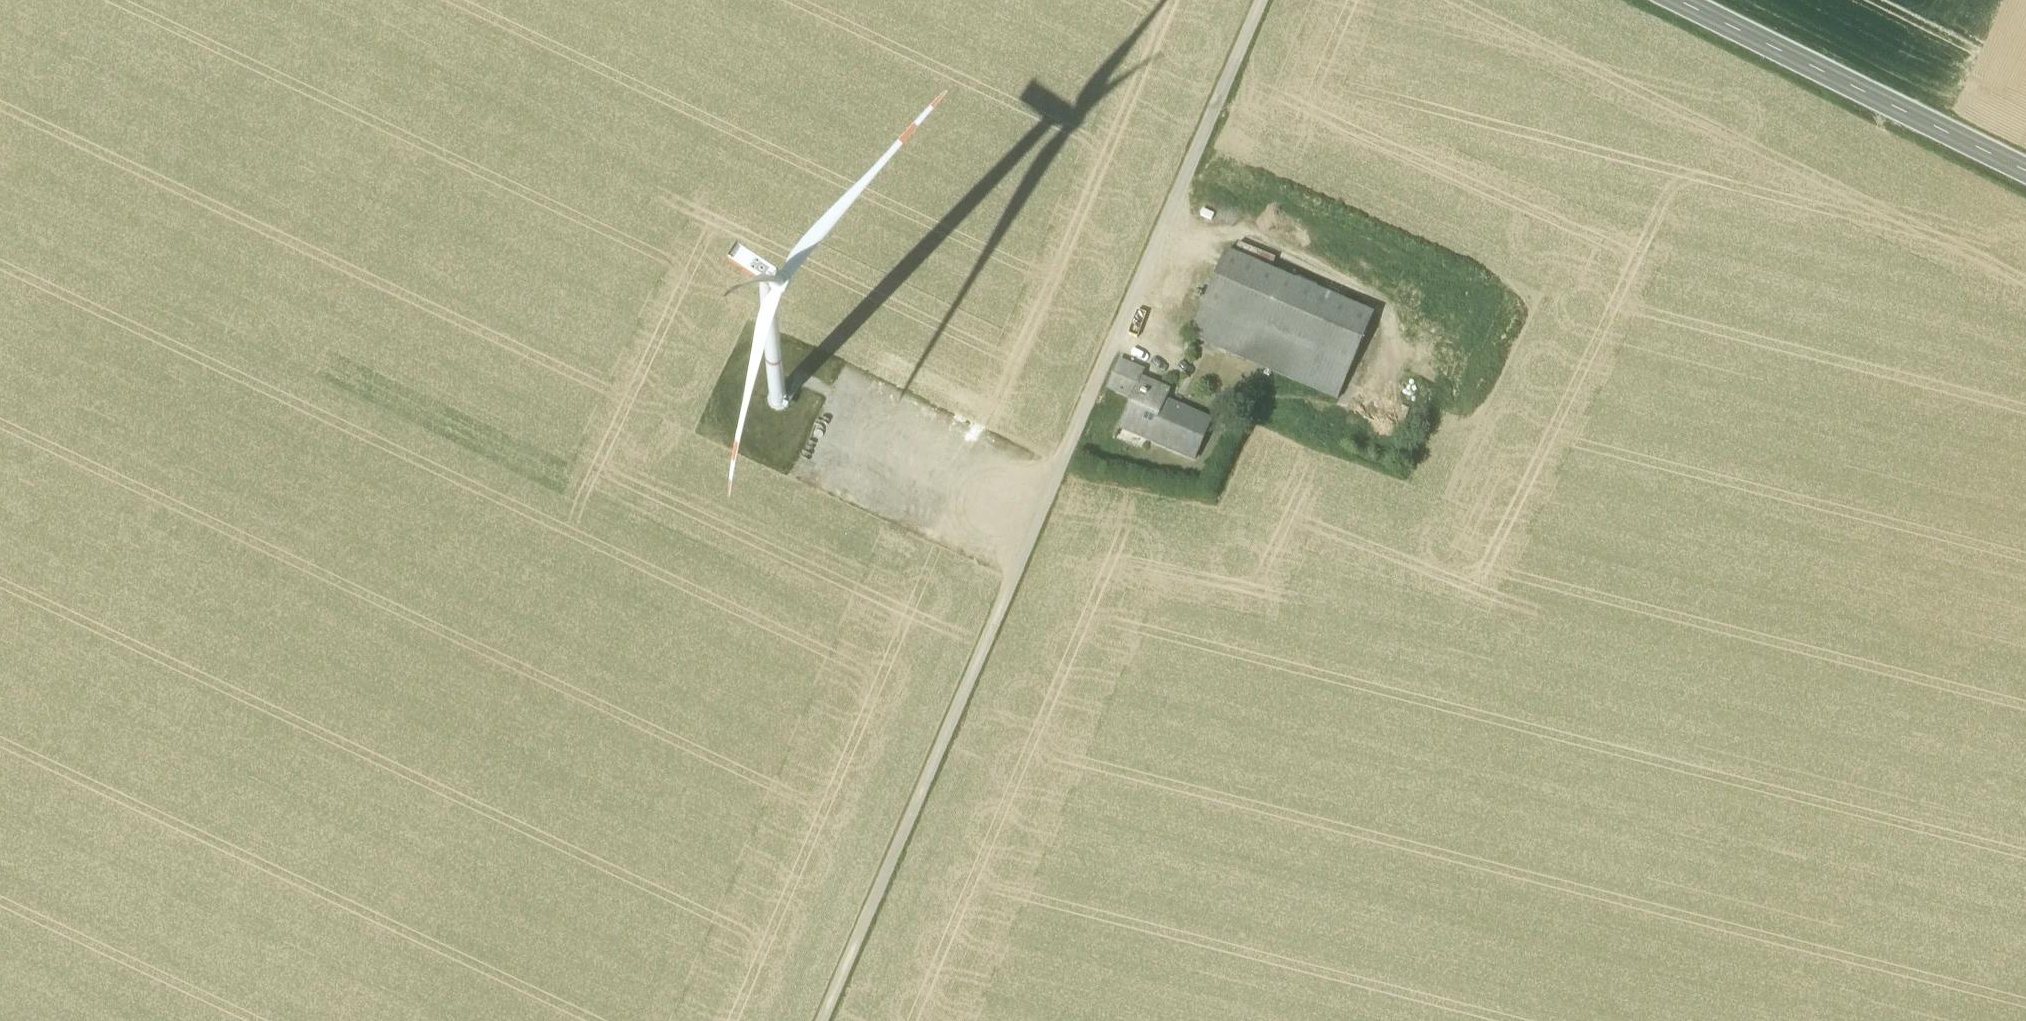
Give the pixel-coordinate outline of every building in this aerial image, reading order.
[(1239,267),(1206,347),(1357,410),(1389,327),(1239,267)] [(1146,410),(1134,443),(1212,474),(1228,432),(1178,413),(1181,401),(1155,391),(1160,379),(1136,371),(1124,402),(1146,410)]
